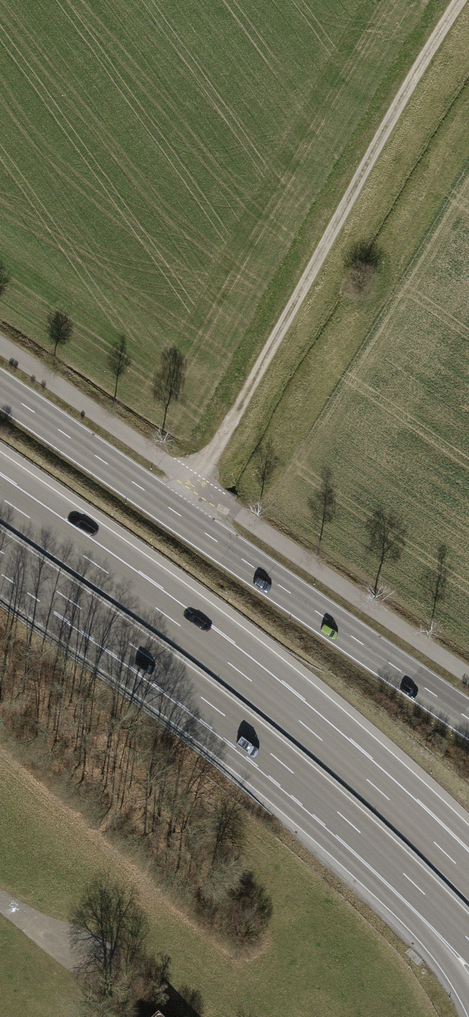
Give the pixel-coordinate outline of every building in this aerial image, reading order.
[(153,1006),(142,1016),(163,1016),(153,1006)]
